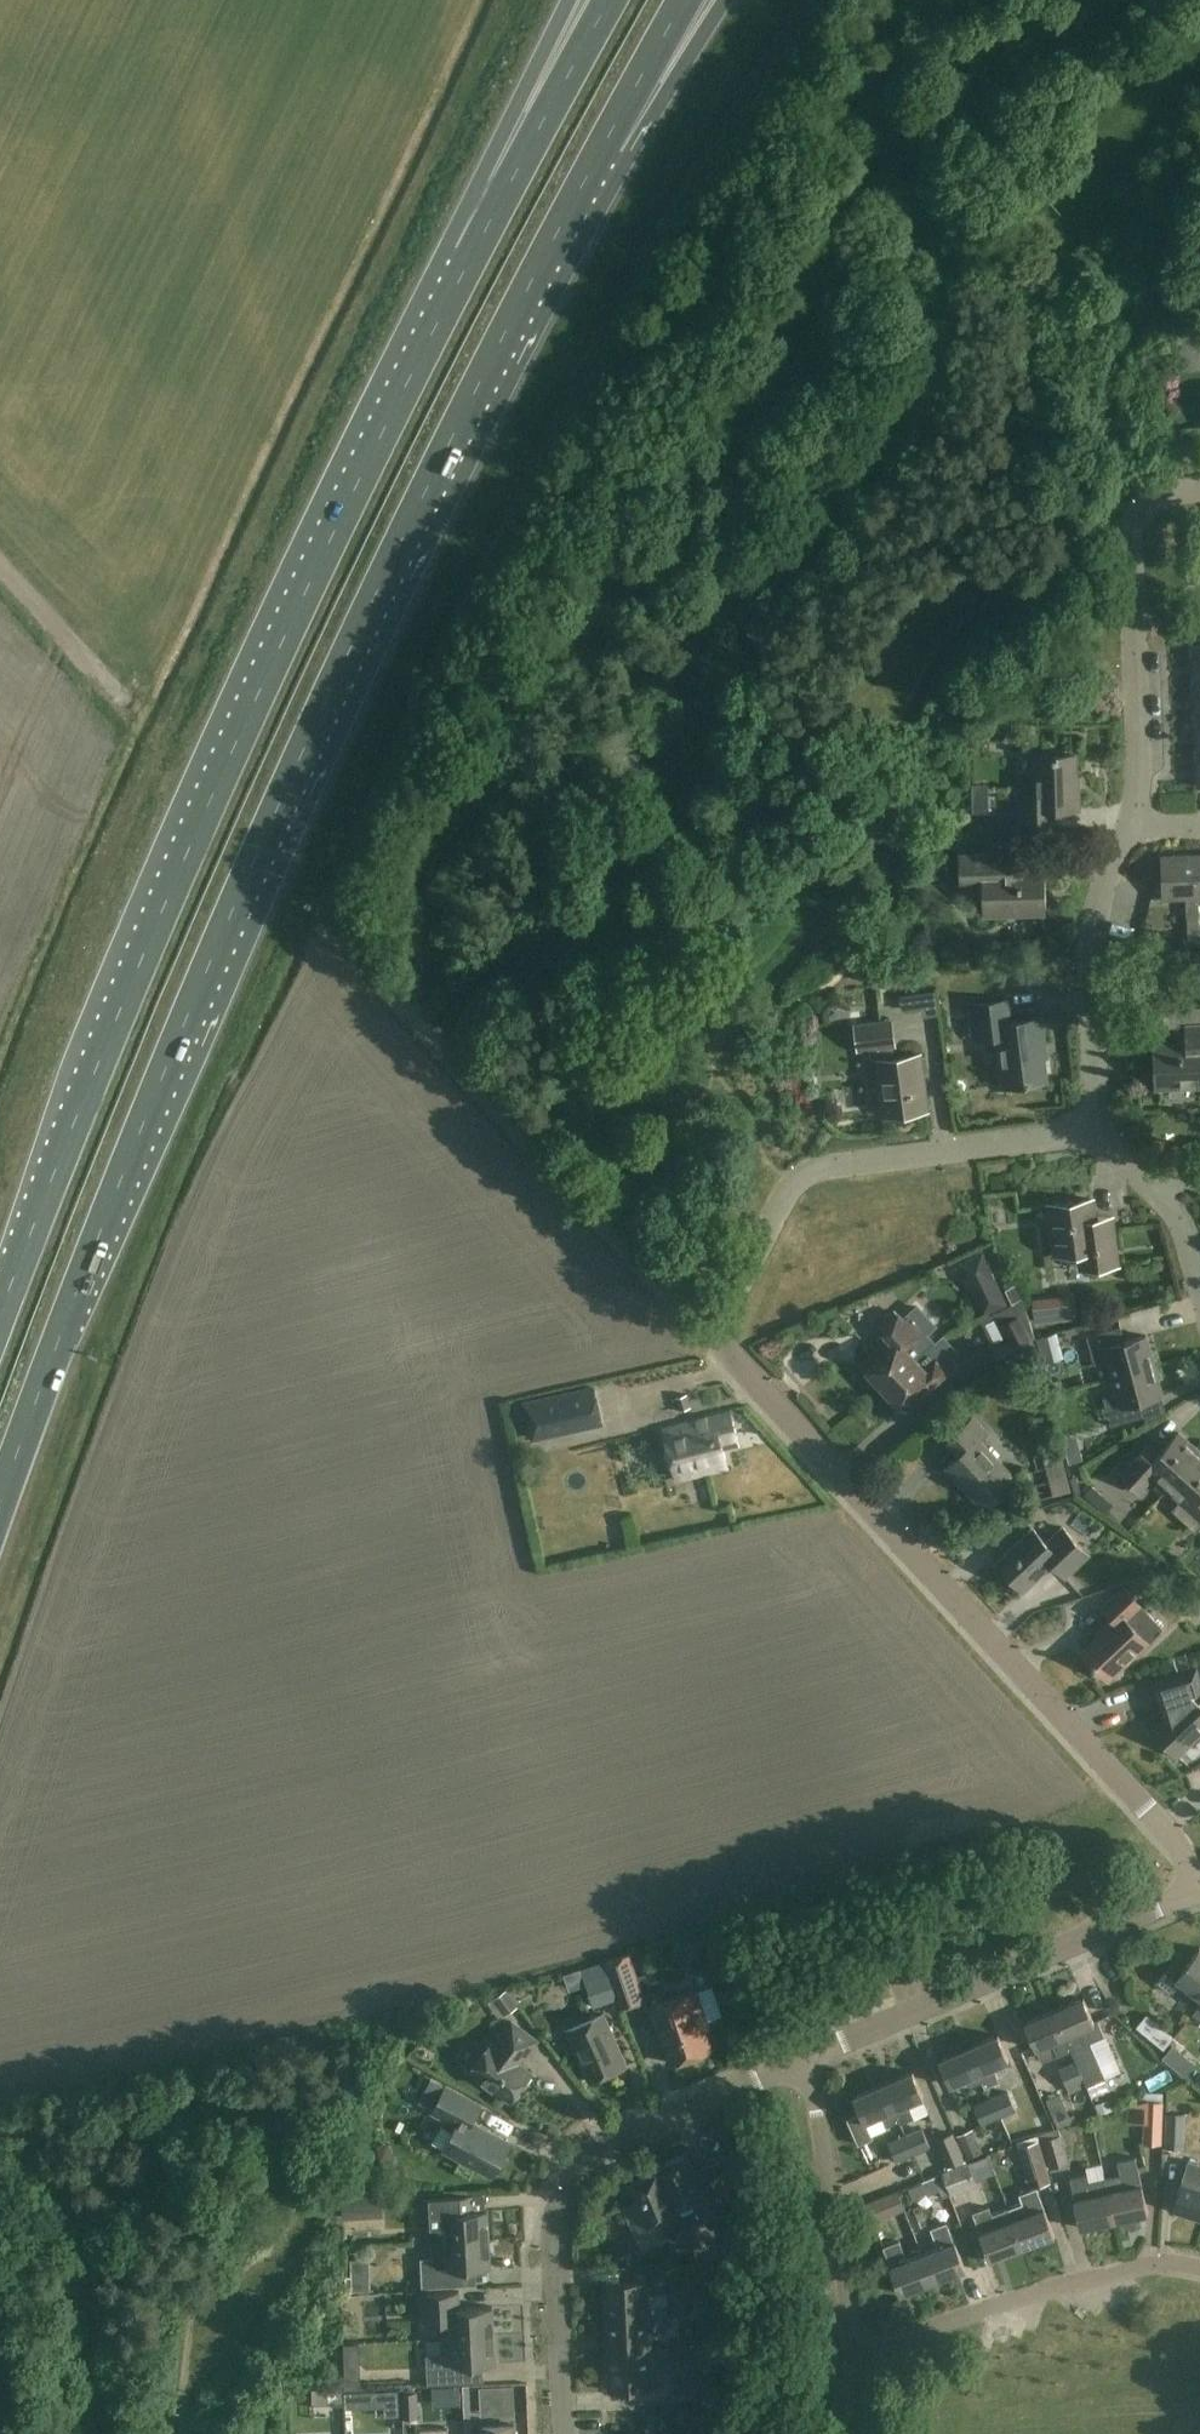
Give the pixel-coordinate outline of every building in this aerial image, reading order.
[(1183,333),(1184,370),(1199,369),(1199,351),(1198,333),(1183,333)] [(1076,791),(1075,755),(1054,756),(1054,759),(1036,759),(1037,797),(1023,797),(1024,826),(1056,826),(1055,811),(1080,810),(1080,791),(1076,791)] [(983,814),(982,784),(971,784),(972,815),(983,814)] [(1199,854),(1164,855),(1165,898),(1189,898),(1189,915),(1199,915),(1199,890),(1199,854)] [(999,872),(998,855),(962,857),(963,888),(986,888),(987,916),(1045,914),(1043,870),(999,872)] [(938,1016),(935,992),(900,997),(902,1011),(921,1008),(922,1018),(938,1016)] [(1010,1023),(1007,1001),(972,1006),(976,1041),(1000,1038),(1006,1087),(1047,1081),(1042,1044),(1045,1043),(1042,1019),(1010,1023)] [(895,1046),(892,1024),(855,1029),(858,1051),(879,1048),(881,1062),(877,1062),(884,1117),(928,1111),(920,1057),(895,1060),(893,1046),(895,1046)] [(1195,1026),(1195,1045),(1159,1046),(1161,1088),(1199,1086),(1199,1026),(1195,1026)] [(1097,1229),(1093,1200),(1051,1205),(1057,1255),(1088,1252),(1090,1269),(1118,1266),(1113,1227),(1097,1229)] [(983,1254),(961,1264),(984,1314),(1006,1303),(983,1254)] [(1031,1302),(1033,1325),(1077,1320),(1074,1297),(1031,1302)] [(864,1364),(885,1387),(935,1342),(930,1336),(938,1328),(918,1307),(904,1320),(896,1311),(881,1325),(893,1338),(864,1364)] [(1036,1351),(1018,1318),(1000,1327),(1008,1342),(992,1351),(1002,1369),(1036,1351)] [(1109,1362),(1114,1378),(1155,1367),(1148,1338),(1125,1344),(1121,1329),(1087,1338),(1095,1366),(1109,1362)] [(1061,1359),(1055,1335),(1034,1340),(1040,1364),(1061,1359)] [(885,1387),(906,1410),(935,1384),(935,1385),(951,1371),(958,1364),(955,1360),(961,1354),(945,1336),(937,1344),(935,1342),(885,1387)] [(854,1339),(838,1347),(844,1360),(860,1352),(854,1339)] [(1163,1399),(1155,1367),(1114,1378),(1118,1396),(1103,1400),(1110,1427),(1145,1418),(1141,1404),(1163,1399)] [(600,1386),(532,1401),(539,1435),(608,1420),(600,1386)] [(690,1408),(686,1395),(676,1398),(680,1412),(690,1408)] [(741,1446),(733,1412),(669,1428),(682,1479),(728,1467),(724,1450),(741,1446)] [(989,1435),(974,1420),(948,1444),(960,1456),(947,1469),(985,1510),(1017,1479),(982,1442),(989,1435)] [(1199,1454),(1199,1453),(1179,1434),(1163,1452),(1152,1442),(1120,1476),(1140,1494),(1154,1478),(1168,1490),(1199,1454)] [(1070,1493),(1059,1451),(1042,1455),(1052,1497),(1070,1493)] [(1168,1490),(1180,1501),(1172,1510),(1195,1532),(1199,1527),(1199,1454),(1168,1490)] [(1090,1556),(1064,1528),(1047,1543),(1034,1529),(997,1564),(1023,1592),(1053,1563),(1066,1578),(1090,1556)] [(1163,1630),(1124,1588),(1101,1609),(1112,1621),(1102,1630),(1104,1632),(1081,1653),(1095,1668),(1097,1666),(1110,1681),(1150,1644),(1149,1643),(1163,1630)] [(1196,1669),(1153,1683),(1160,1704),(1163,1703),(1168,1717),(1153,1731),(1178,1757),(1199,1737),(1199,1705),(1199,1682),(1196,1669)] [(1186,1969),(1176,1961),(1158,1983),(1171,1993),(1180,1982),(1192,1991),(1189,1995),(1199,2004),(1199,1951),(1186,1969)] [(642,2002),(627,1956),(605,1963),(620,2009),(642,2002)] [(614,2001),(603,1964),(579,1971),(591,2008),(614,2001)] [(706,2023),(696,1991),(651,2006),(670,2064),(712,2050),(703,2025),(706,2023)] [(517,2009),(506,1992),(493,2000),(504,2017),(517,2009)] [(1083,2000),(1054,2012),(1071,2050),(1083,2045),(1104,2036),(1099,2023),(1094,2025),(1083,2000)] [(1056,2056),(1071,2050),(1054,2012),(1026,2024),(1037,2049),(1051,2043),(1056,2056)] [(626,2066),(603,2015),(567,2031),(590,2082),(626,2066)] [(1174,2039),(1146,2016),(1136,2029),(1163,2051),(1174,2039)] [(537,2041),(512,2022),(494,2046),(491,2043),(470,2071),(511,2101),(531,2074),(519,2065),(537,2041)] [(998,2036),(969,2048),(984,2083),(983,2083),(986,2089),(994,2085),(988,2070),(1009,2062),(998,2036)] [(984,2083),(969,2048),(940,2061),(950,2087),(967,2079),(971,2088),(983,2083),(984,2083)] [(1074,2063),(1058,2070),(1066,2090),(1083,2082),(1074,2063)] [(882,2085),(898,2121),(900,2125),(912,2119),(906,2105),(923,2098),(912,2072),(882,2085)] [(885,2127),(898,2121),(882,2085),(853,2097),(860,2114),(847,2120),(858,2146),(872,2140),(865,2123),(880,2116),(885,2127)] [(481,2106),(446,2087),(432,2113),(457,2127),(444,2151),(492,2177),(510,2144),(472,2123),(481,2106)] [(997,2118),(1013,2112),(1006,2094),(990,2100),(997,2118)] [(1162,2094),(1145,2094),(1139,2102),(1126,2106),(1127,2125),(1142,2124),(1142,2143),(1160,2144),(1162,2094)] [(1068,2117),(1059,2095),(1045,2101),(1058,2131),(1076,2123),(1073,2115),(1068,2117)] [(997,2118),(990,2100),(972,2108),(980,2125),(997,2118)] [(1185,2115),(1166,2115),(1165,2149),(1184,2149),(1185,2115)] [(929,2148),(921,2130),(903,2137),(911,2155),(929,2148)] [(982,2153),(972,2130),(957,2137),(968,2160),(982,2153)] [(963,2160),(952,2134),(935,2141),(946,2168),(963,2160)] [(1070,2163),(1061,2136),(1041,2142),(1050,2169),(1070,2163)] [(903,2137),(886,2145),(894,2163),(911,2155),(903,2137)] [(1050,2183),(1037,2143),(1017,2149),(1029,2190),(1050,2183)] [(687,2155),(658,2167),(677,2214),(678,2213),(676,2209),(694,2201),(702,2220),(732,2207),(718,2172),(698,2181),(687,2155)] [(1106,2180),(1115,2222),(1148,2214),(1141,2186),(1140,2186),(1134,2159),(1117,2163),(1120,2177),(1106,2180)] [(1189,2162),(1173,2209),(1199,2217),(1199,2166),(1189,2162)] [(976,2186),(967,2164),(941,2174),(950,2197),(976,2186)] [(659,2222),(677,2214),(658,2167),(657,2168),(659,2172),(631,2184),(642,2210),(626,2217),(641,2251),(667,2240),(659,2222)] [(1115,2222),(1106,2180),(1089,2184),(1087,2178),(1071,2182),(1076,2202),(1075,2202),(1081,2230),(1115,2222)] [(934,2179),(920,2185),(925,2197),(939,2191),(934,2179)] [(1008,2210),(1023,2249),(1056,2236),(1046,2209),(1044,2210),(1037,2191),(1021,2197),(1024,2204),(1008,2210)] [(903,2212),(896,2193),(865,2205),(873,2224),(903,2212)] [(430,2226),(431,2243),(489,2240),(487,2210),(463,2212),(462,2196),(417,2199),(418,2227),(430,2226)] [(991,2261),(1023,2249),(1008,2210),(992,2216),(989,2208),(974,2214),(982,2234),(981,2234),(991,2261)] [(349,2225),(384,2224),(383,2210),(348,2211),(349,2225)] [(939,2250),(923,2256),(933,2283),(966,2271),(956,2244),(954,2244),(947,2225),(932,2230),(939,2250)] [(490,2268),(489,2240),(431,2243),(432,2259),(420,2260),(422,2289),(458,2287),(457,2270),(490,2268)] [(933,2283),(923,2256),(907,2262),(900,2243),(884,2248),(892,2268),(890,2268),(900,2295),(933,2283)] [(608,2320),(668,2317),(668,2305),(649,2306),(648,2282),(606,2284),(608,2320)] [(450,2322),(450,2338),(494,2336),(492,2308),(459,2309),(458,2292),(422,2294),(423,2324),(450,2322)] [(679,2337),(699,2337),(700,2316),(680,2316),(679,2337)] [(668,2317),(608,2320),(609,2356),(669,2353),(669,2352),(652,2353),(651,2331),(669,2330),(668,2317)] [(495,2365),(494,2336),(450,2338),(451,2339),(440,2340),(441,2354),(425,2355),(427,2385),(463,2383),(462,2366),(495,2365)] [(669,2353),(609,2356),(611,2392),(653,2390),(652,2366),(670,2365),(669,2353)] [(700,2401),(698,2382),(670,2383),(671,2403),(700,2401)] [(417,2418),(417,2394),(401,2394),(401,2418),(417,2418)] [(514,2426),(482,2427),(482,2433),(515,2433),(514,2426)]
